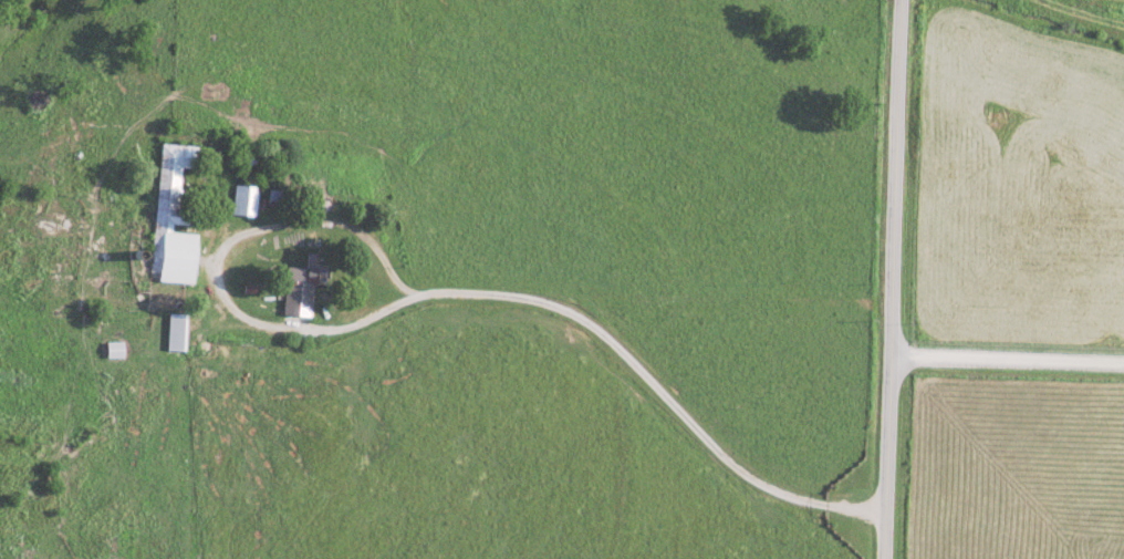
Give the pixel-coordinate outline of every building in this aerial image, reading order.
[(152,272),(160,272),(159,281),(195,283),(198,233),(173,231),(173,222),(186,223),(186,211),(178,210),(181,167),(196,168),(198,145),(160,143),(152,272)] [(233,215),(257,216),(258,185),(233,184),(233,215)] [(286,189),(269,189),(269,201),(286,201),(286,189)] [(288,266),(284,314),(311,316),(314,283),(326,284),(328,262),(321,261),(322,253),(307,252),(306,268),(288,266)] [(187,312),(102,314),(103,359),(189,356),(187,312)]
